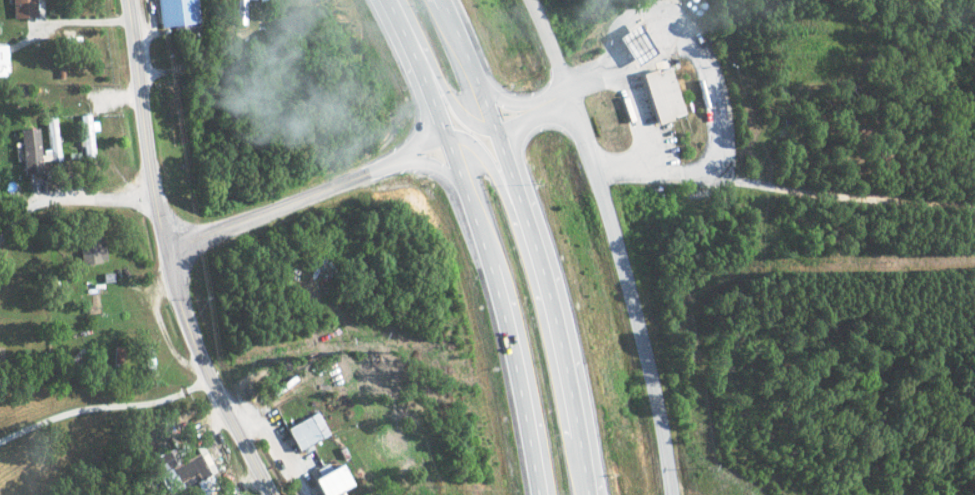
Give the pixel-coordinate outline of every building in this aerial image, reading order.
[(33,0),(9,0),(10,18),(33,17),(33,0)] [(156,25),(195,23),(194,0),(155,0),(156,25)] [(233,24),(244,25),(245,0),(234,0),(233,24)] [(615,36),(633,64),(650,54),(632,25),(615,36)] [(670,66),(641,73),(653,122),(682,115),(670,66)] [(81,156),(92,155),(89,131),(95,130),(94,120),(88,121),(88,114),(76,115),(79,146),(80,146),(81,156)] [(17,130),(21,181),(38,180),(37,162),(57,160),(54,116),(43,117),(46,150),(38,151),(36,128),(17,130)] [(75,238),(78,264),(102,262),(100,236),(75,238)] [(325,436),(316,413),(283,427),(292,450),(325,436)] [(172,464),(166,451),(152,457),(165,485),(173,482),(176,489),(193,481),(199,494),(213,488),(206,475),(213,472),(203,450),(172,464)] [(348,485),(338,464),(309,478),(317,494),(327,494),(348,485)]
